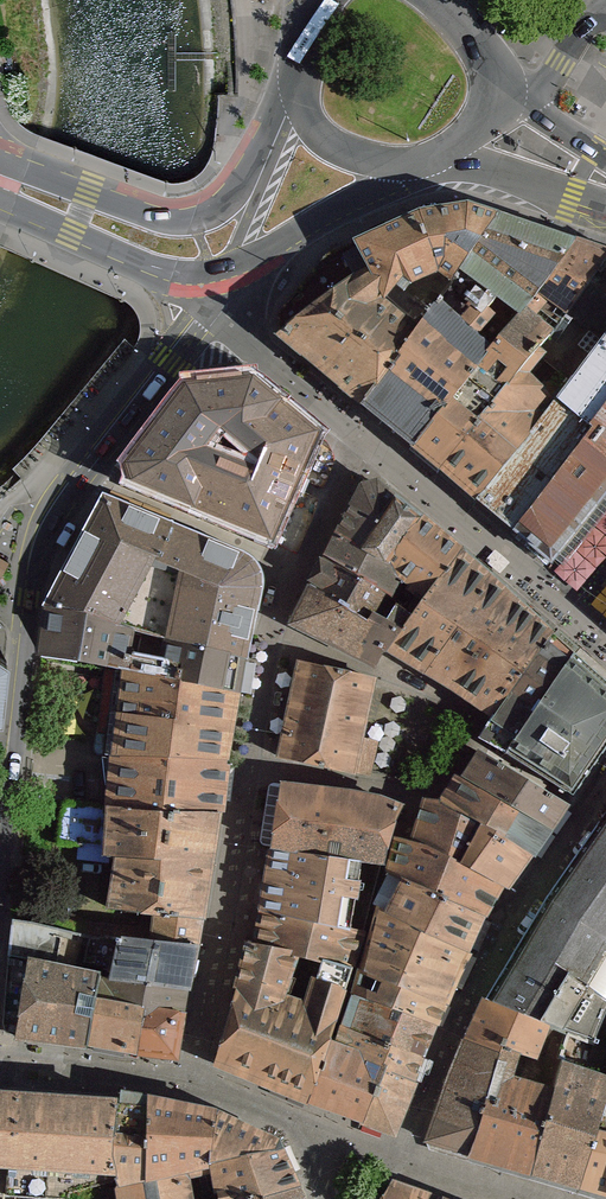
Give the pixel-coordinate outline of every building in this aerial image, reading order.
[(394,225),(357,241),(372,267),(389,260),(402,271),(392,284),(397,288),(403,292),(408,286),(438,273),(451,282),(459,272),(496,216),(468,206),(450,208),(420,213),(394,225)] [(529,302),(577,241),(527,226),(496,216),(459,272),(477,286),(463,303),(469,307),(460,320),(437,299),(417,326),(364,402),(387,423),(413,445),(489,347),(479,337),(495,315),(487,309),(495,300),(517,315),(529,302)] [(372,267),(357,241),(326,256),(278,314),(279,334),(364,402),(417,326),(386,300),(397,288),(392,284),(402,271),(389,260),(372,267)] [(605,269),(605,251),(577,241),(529,302),(562,327),(605,269)] [(552,563),(605,492),(605,269),(562,327),(540,357),(571,381),(563,392),(477,498),(552,563)] [(562,327),(529,302),(517,315),(489,347),(413,445),(420,451),(451,477),(477,498),(563,392),(553,383),(538,383),(528,373),(540,357),(562,327)] [(251,381),(187,388),(128,467),(133,482),(214,514),(270,537),(280,513),(315,433),(293,415),(251,381)] [(362,548),(397,499),(378,483),(363,486),(338,534),(362,548)] [(387,564),(420,518),(397,499),(362,548),(387,564)] [(163,640),(242,659),(249,627),(255,601),(258,585),(256,575),(249,563),(239,557),(105,502),(71,554),(51,608),(133,631),(163,640)] [(460,551),(420,518),(387,564),(422,588),(428,593),(460,551)] [(362,548),(338,534),(326,558),(397,602),(406,607),(422,588),(387,564),(362,548)] [(494,716),(554,635),(460,551),(428,593),(422,588),(406,607),(416,613),(388,649),(494,716)] [(397,602),(326,558),(309,589),(370,623),(374,614),(379,605),(391,611),(397,602)] [(370,623),(309,589),(293,625),(375,665),(383,646),(388,649),(416,613),(406,607),(397,602),(391,611),(385,621),(374,614),(370,623)] [(129,671),(236,695),(239,677),(242,659),(163,640),(160,662),(130,658),(133,631),(51,608),(48,633),(45,657),(79,661),(129,671)] [(507,754),(575,654),(554,635),(494,716),(479,739),(507,754)] [(605,750),(605,681),(588,666),(575,654),(507,754),(571,799),(584,782),(605,750)] [(371,679),(302,664),(282,758),(350,773),(371,679)] [(129,671),(118,758),(224,763),(236,695),(129,671)] [(549,830),(567,803),(480,752),(464,778),(549,830)] [(113,808),(218,813),(224,763),(118,758),(113,808)] [(533,855),(549,830),(464,778),(456,774),(440,801),(482,826),(533,855)] [(282,785),(274,848),(362,861),(382,862),(390,827),(401,807),(384,799),(282,785)] [(503,883),(463,865),(482,826),(440,801),(434,800),(427,799),(414,842),(397,837),(388,872),(439,895),(484,916),(493,899),(503,883)] [(156,913),(202,919),(218,813),(113,808),(66,804),(61,843),(80,845),(78,858),(100,860),(101,847),(109,848),(109,861),(119,862),(112,910),(156,913)] [(572,860),(547,897),(485,1000),(549,1023),(569,1031),(593,1042),(605,1013),(605,811),(572,860)] [(510,886),(533,855),(482,826),(463,865),(503,883),(510,886)] [(274,848),(262,910),(350,930),(362,861),(274,848)] [(439,895),(388,872),(378,908),(425,931),(439,895)] [(467,949),(484,916),(439,895),(425,931),(467,949)] [(455,976),(467,949),(425,931),(378,908),(354,994),(433,1025),(442,1006),(455,976)] [(307,1100),(328,1039),(364,933),(350,930),(262,910),(254,943),(248,941),(215,1061),(261,1081),(307,1100)] [(153,942),(196,947),(202,919),(156,913),(153,942)] [(83,934),(12,921),(8,956),(75,970),(81,945),(83,934)] [(111,983),(186,989),(196,947),(153,942),(83,934),(81,945),(87,947),(83,961),(116,967),(111,983)] [(88,1045),(89,1042),(96,1000),(99,982),(99,974),(75,970),(8,956),(3,1020),(5,1030),(17,1037),(88,1045)] [(143,1008),(183,1013),(186,989),(111,983),(99,982),(96,1000),(143,1008)] [(422,1056),(433,1025),(354,994),(341,1028),(422,1056)] [(89,1042),(137,1051),(143,1008),(96,1000),(89,1042)] [(500,1046),(518,1052),(535,1057),(544,1033),(549,1023),(485,1000),(464,1042),(497,1054),(500,1046)] [(137,1051),(175,1056),(183,1013),(143,1008),(137,1051)] [(518,1052),(500,1046),(497,1054),(470,1153),(534,1172),(555,1090),(569,1031),(549,1023),(544,1033),(553,1037),(539,1085),(511,1077),(518,1052)] [(422,1056),(341,1028),(336,1043),(382,1066),(381,1070),(413,1080),(422,1056)] [(555,1090),(534,1172),(581,1185),(602,1113),(605,1099),(605,1089),(600,1088),(602,1081),(598,1079),(600,1071),(585,1065),(593,1042),(569,1031),(555,1090)] [(382,1066),(336,1043),(328,1039),(307,1100),(363,1121),(381,1070),(382,1066)] [(464,1042),(447,1077),(427,1139),(470,1153),(497,1054),(464,1042)] [(413,1080),(381,1070),(363,1121),(395,1132),(396,1127),(413,1080)] [(145,1178),(150,1098),(121,1092),(121,1102),(116,1147),(117,1183),(145,1178)] [(15,1096),(0,1095),(0,1164),(9,1165),(15,1096)] [(121,1102),(15,1096),(9,1165),(7,1193),(66,1198),(69,1198),(69,1192),(117,1183),(116,1147),(121,1102)] [(145,1178),(208,1163),(215,1111),(150,1098),(145,1178)] [(221,1198),(236,1198),(298,1185),(279,1141),(215,1111),(208,1163),(145,1178),(117,1183),(119,1198),(193,1198),(188,1173),(214,1167),(221,1198)] [(602,1113),(581,1185),(605,1192),(605,1114),(602,1113)] [(394,1181),(385,1198),(441,1198),(415,1189),(394,1181)] [(298,1185),(236,1198),(303,1198),(298,1185)]
